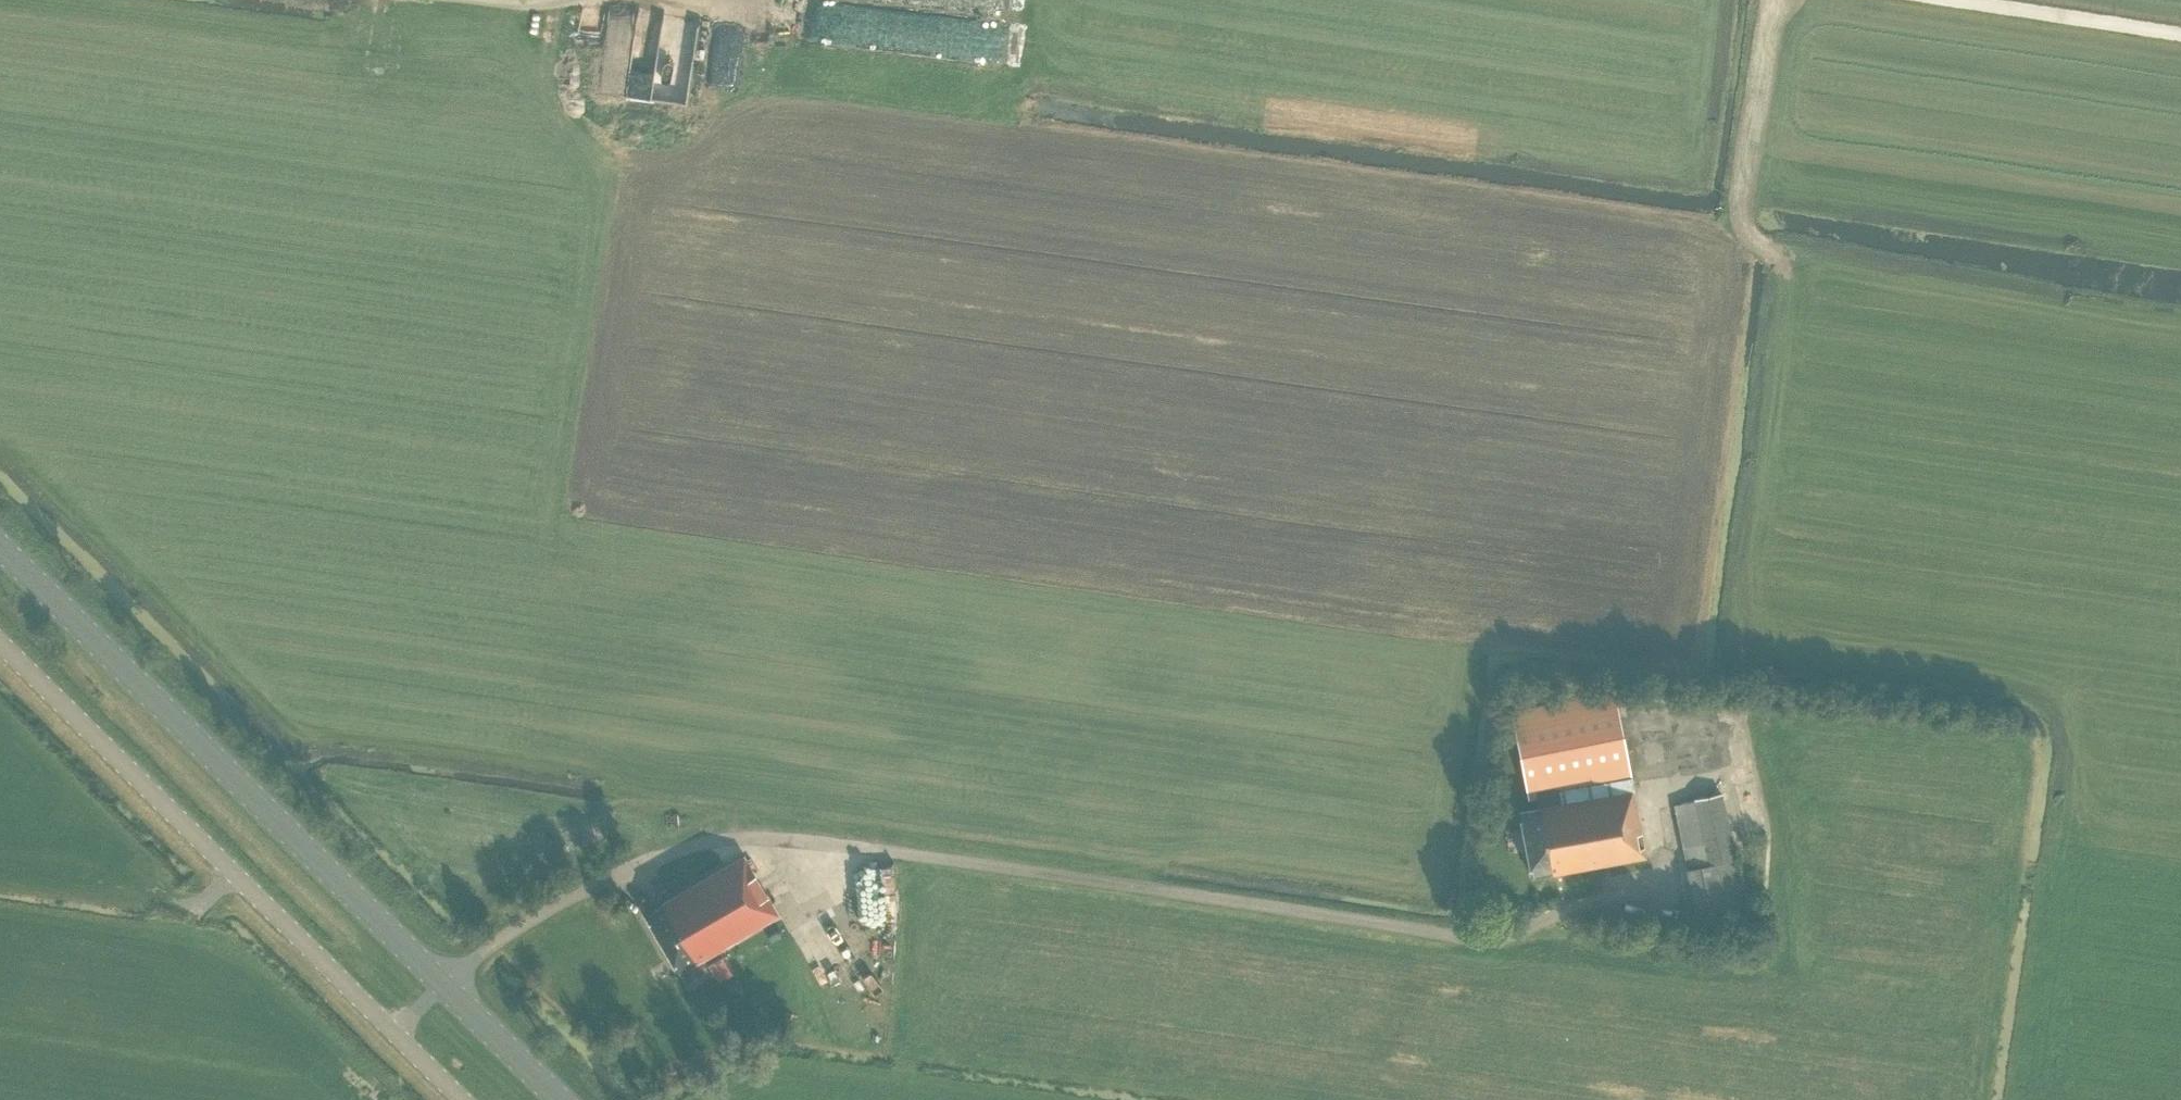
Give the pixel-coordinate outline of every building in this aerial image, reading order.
[(797,37),(1005,66),(1012,21),(858,0),(802,0),(797,37)] [(660,11),(654,57),(680,60),(686,14),(660,11)] [(685,104),(691,71),(681,69),(674,102),(685,104)] [(1631,778),(1614,690),(1514,709),(1530,798),(1537,797),(1539,808),(1519,812),(1532,876),(1547,874),(1547,875),(1646,857),(1633,789),(1562,803),(1560,792),(1631,778)] [(1675,804),(1699,931),(1748,922),(1724,793),(1696,799),(1696,800),(1675,804)] [(1505,833),(1510,852),(1525,849),(1520,829),(1505,833)] [(645,915),(679,972),(696,962),(697,963),(779,915),(744,855),(678,894),(681,900),(666,908),(663,904),(645,915)] [(717,981),(731,973),(722,958),(708,965),(717,981)]
